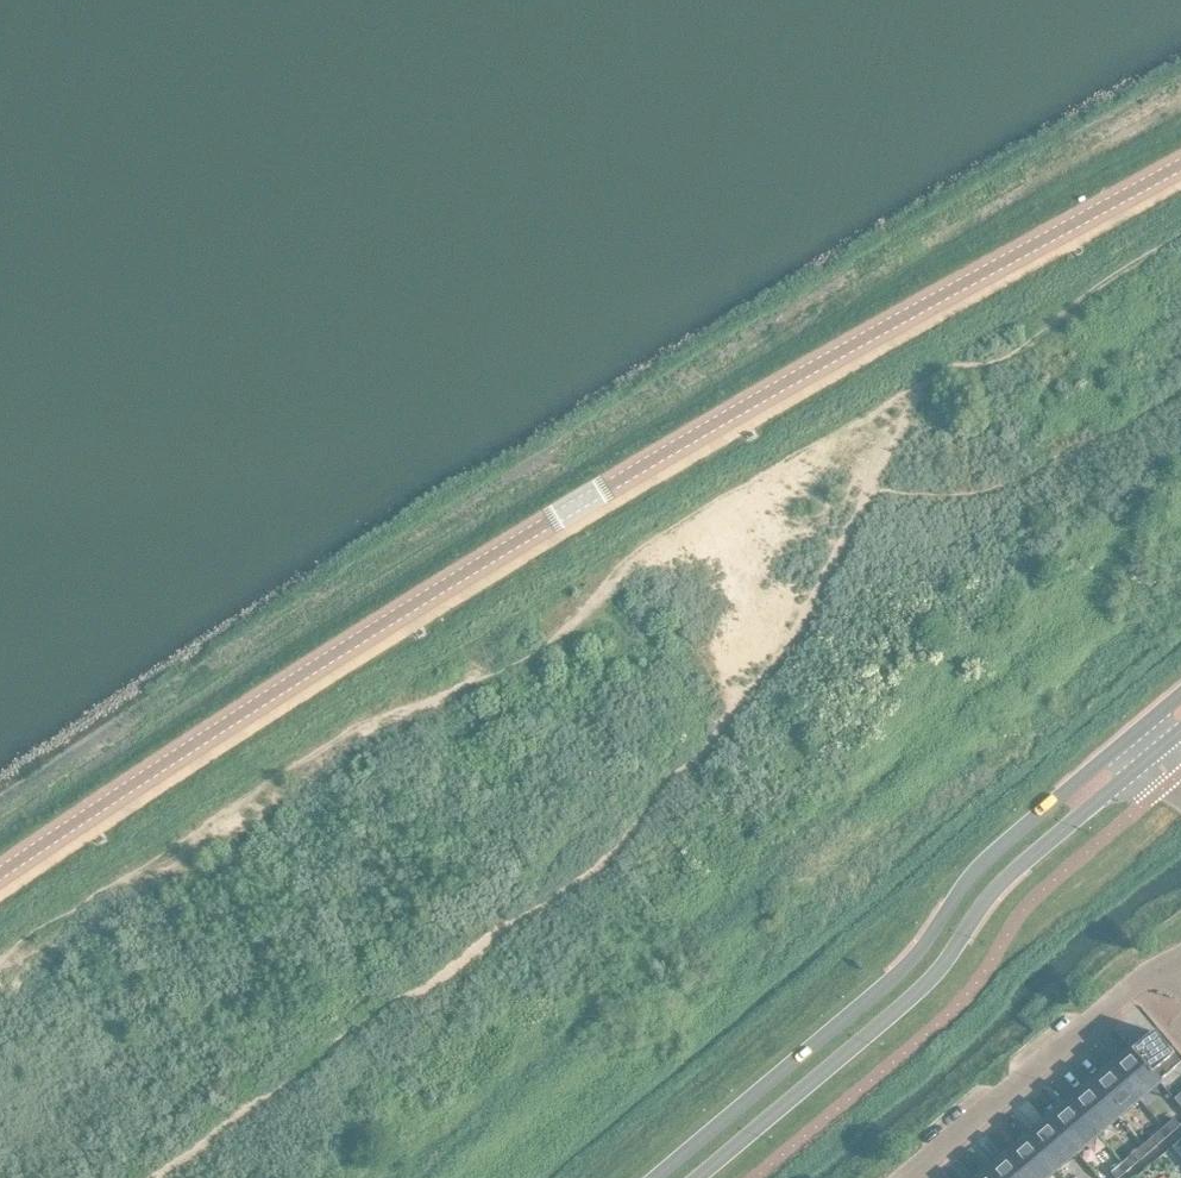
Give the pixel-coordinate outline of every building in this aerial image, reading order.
[(1162,1071),(1180,1055),(1180,1050),(1156,1020),(1134,1039),(1162,1071)] [(1114,1056),(1141,1089),(1162,1071),(1134,1039),(1114,1056)] [(1092,1073),(1121,1106),(1141,1089),(1114,1056),(1106,1063),(1105,1062),(1092,1073)] [(1072,1091),(1100,1124),(1121,1106),(1092,1073),(1079,1083),(1080,1084),(1072,1091)] [(1051,1108),(1079,1141),(1100,1124),(1072,1091),(1064,1098),(1063,1097),(1051,1108)] [(1031,1126),(1059,1159),(1079,1141),(1051,1108),(1038,1119),(1039,1120),(1031,1126)] [(1166,1119),(1172,1126),(1180,1118),(1180,1114),(1177,1109),(1166,1119)] [(1172,1126),(1166,1119),(1155,1128),(1161,1135),(1172,1126)] [(1009,1143),(1038,1176),(1059,1159),(1031,1126),(1023,1133),(1022,1132),(1009,1143)] [(1004,1177),(1036,1177),(1038,1176),(1009,1143),(997,1154),(998,1155),(990,1161),(1004,1177)] [(1135,1144),(1124,1153),(1130,1161),(1141,1152),(1135,1144)] [(1130,1161),(1124,1153),(1113,1163),(1120,1170),(1130,1161)] [(990,1161),(982,1168),(981,1167),(968,1177),(1004,1177),(990,1161)]
